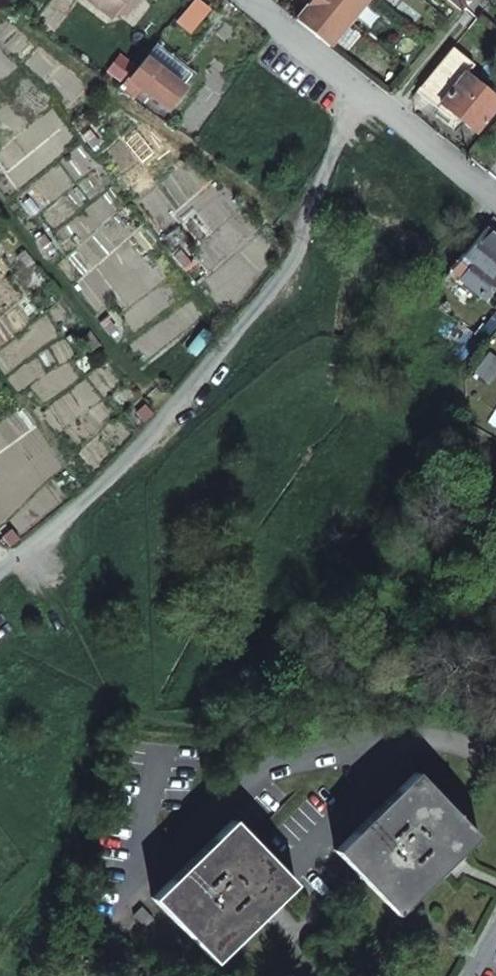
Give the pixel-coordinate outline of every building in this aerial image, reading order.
[(104,16),(114,16),(117,11),(103,1),(104,0),(83,0),(104,16)] [(117,11),(123,5),(116,0),(104,0),(103,1),(117,11)] [(117,11),(114,16),(124,16),(137,0),(126,0),(123,5),(117,11)] [(177,21),(191,32),(209,9),(199,0),(194,0),(177,21)] [(325,43),(344,18),(322,0),(299,0),(301,2),(291,15),(325,43)] [(344,18),(359,0),(322,0),(344,18)] [(146,57),(183,86),(191,76),(185,70),(153,44),(126,77),(128,79),(146,57)] [(474,65),(452,48),(419,88),(440,105),(466,73),(474,65)] [(126,77),(119,89),(133,99),(141,89),(166,107),(183,86),(146,57),(128,79),(126,77)] [(466,73),(440,105),(475,133),(495,105),(495,98),(466,73)] [(79,135),(90,146),(96,141),(85,130),(79,135)] [(495,266),(495,238),(485,229),(463,256),(462,255),(448,272),(483,299),(495,282),(495,281),(489,276),(495,266)] [(50,247),(40,235),(35,240),(44,251),(50,247)] [(15,255),(26,267),(31,263),(21,250),(15,255)] [(188,266),(178,253),(172,258),(183,270),(188,266)] [(485,322),(495,331),(495,329),(495,310),(485,322)] [(113,331),(103,319),(98,323),(108,335),(113,331)] [(198,353),(209,337),(198,329),(184,348),(195,356),(198,353)] [(97,346),(87,332),(82,336),(91,350),(97,346)] [(471,370),(486,383),(495,372),(495,358),(488,351),(471,370)] [(134,406),(138,411),(143,406),(139,401),(134,406)] [(414,771),(334,850),(360,877),(398,915),(478,837),(414,771)] [(232,818),(151,898),(157,904),(215,963),(295,884),(232,818)] [(141,907),(134,915),(139,921),(145,927),(153,919),(141,907)]
